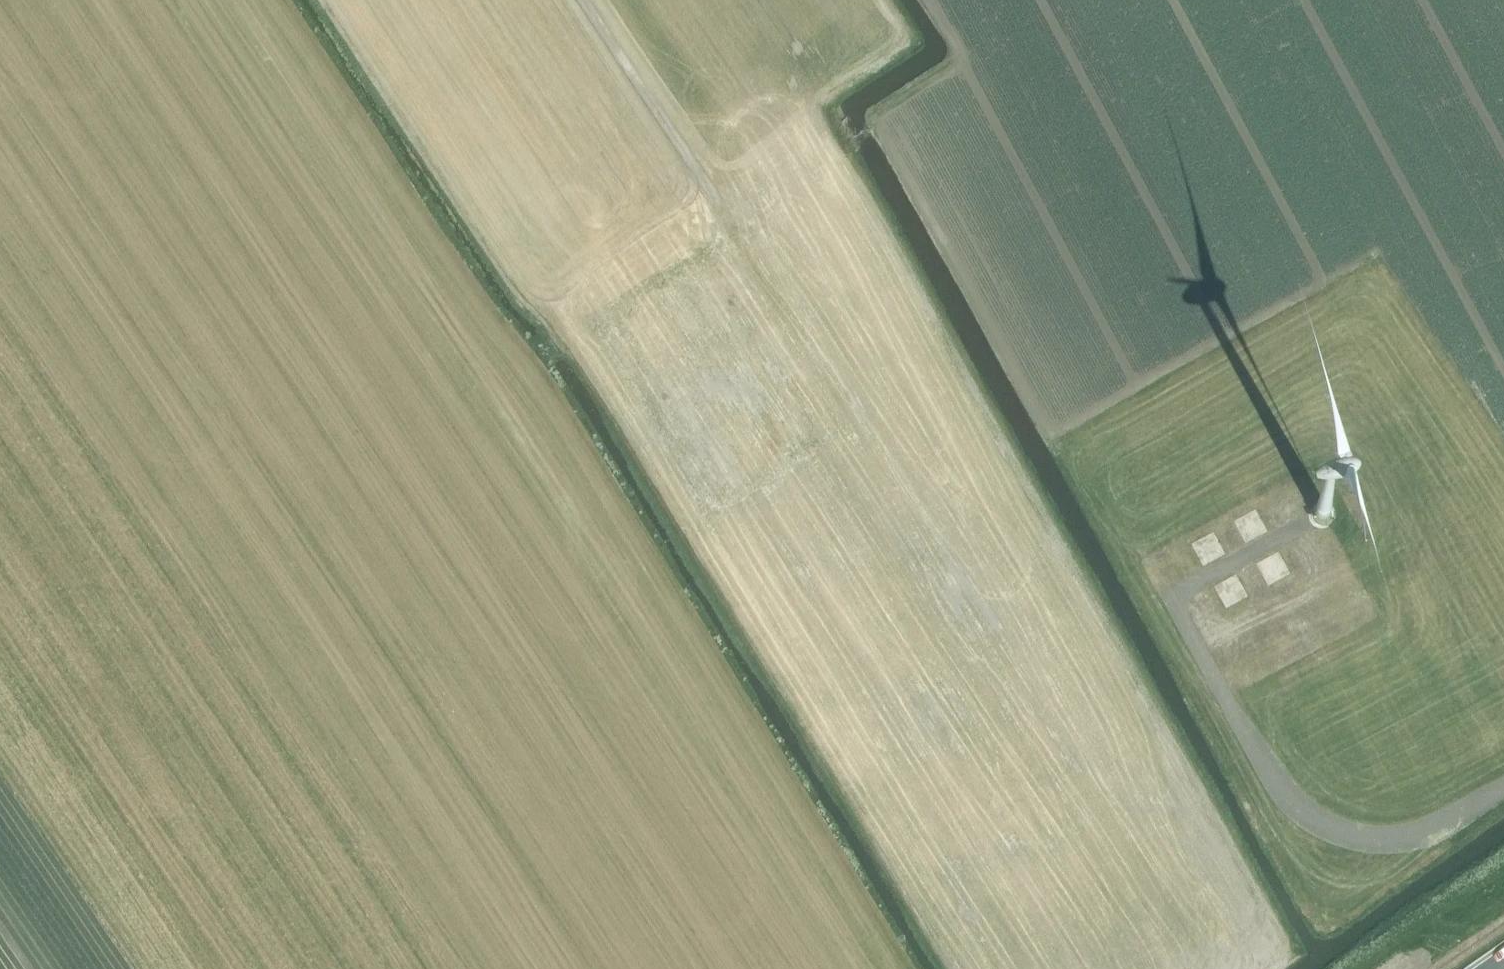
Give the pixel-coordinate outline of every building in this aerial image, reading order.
[(1321,523),(1323,523),(1325,523),(1326,522),(1328,522),(1329,521),(1330,520),(1331,518),(1332,517),(1332,516),(1332,514),(1332,512),(1331,511),(1331,509),(1329,508),(1328,506),(1327,506),(1325,505),(1323,505),(1321,505),(1320,506),(1318,506),(1317,507),(1316,509),(1315,510),(1314,512),(1314,513),(1314,515),(1314,516),(1315,518),(1316,519),(1317,521),(1318,522),(1320,522),(1321,523)]
